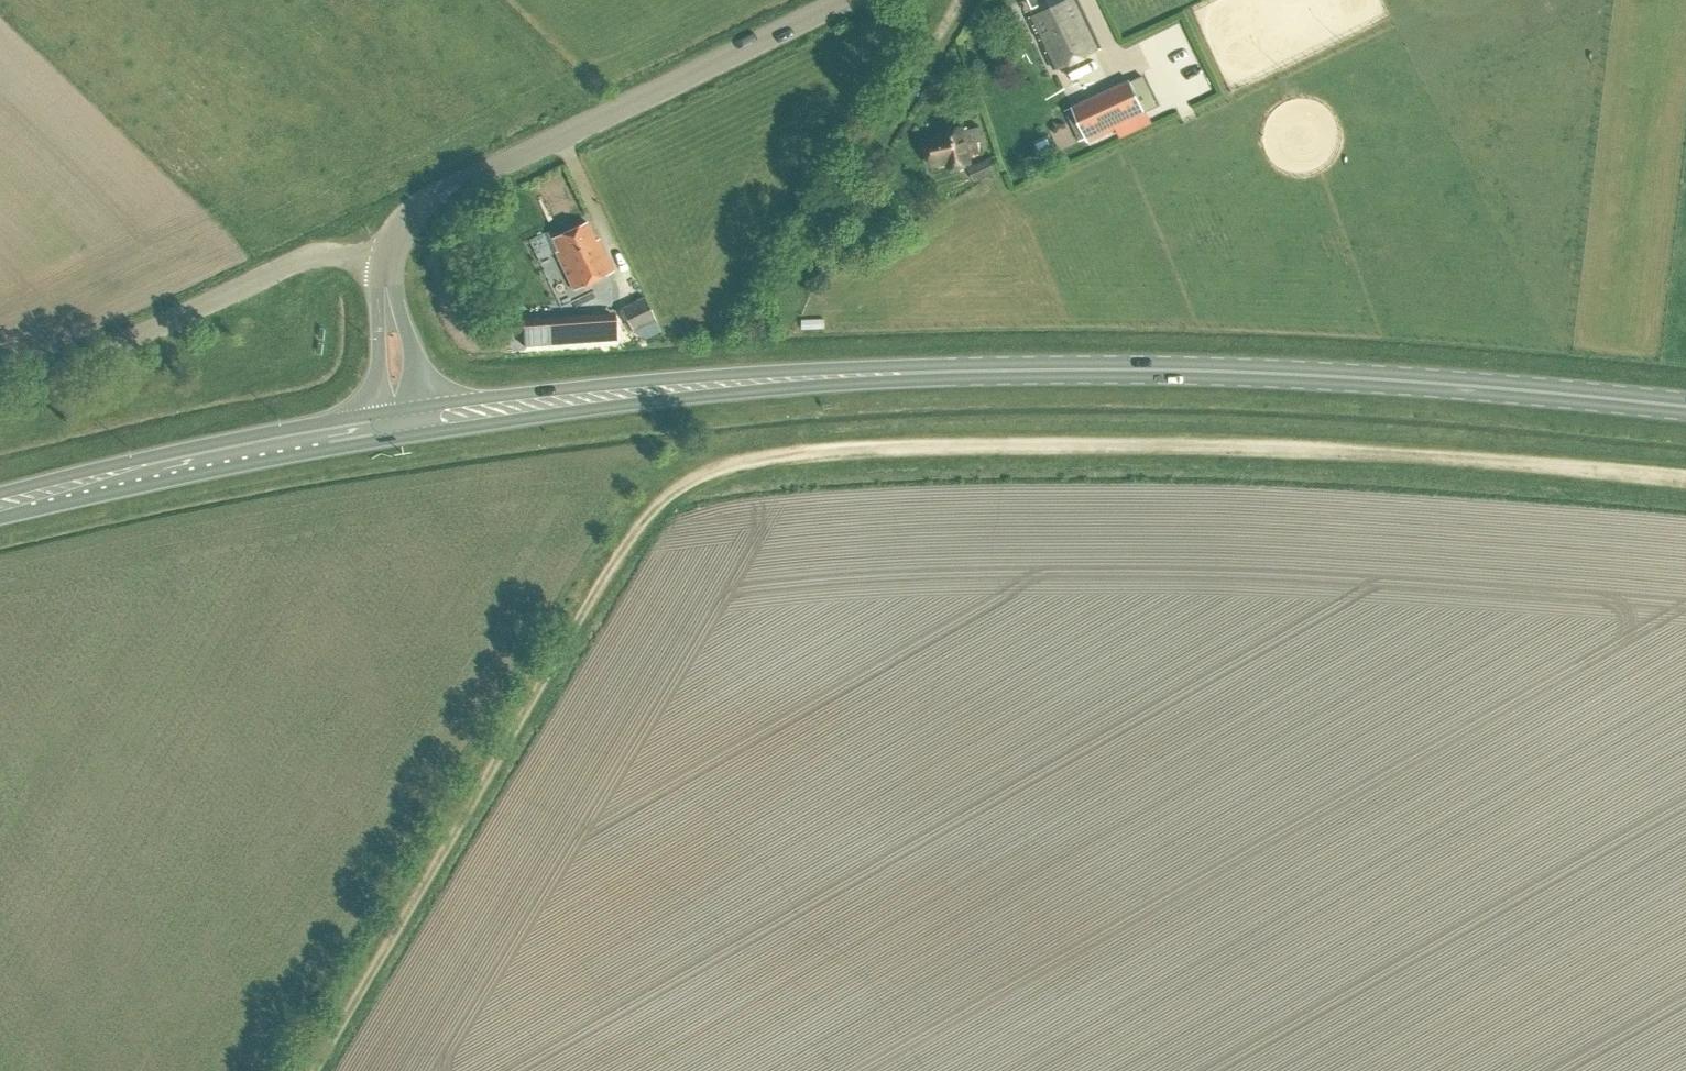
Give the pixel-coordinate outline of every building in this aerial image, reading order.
[(1038,15),(1031,19),(1055,70),(1102,48),(1079,0),(1030,0),(1038,15)] [(1072,107),(1087,142),(1146,114),(1130,80),(1072,107)] [(941,137),(927,140),(932,165),(949,161),(950,167),(970,163),(966,146),(983,142),(980,127),(963,131),(962,128),(940,133),(941,137)] [(993,155),(967,165),(974,181),(999,170),(993,155)] [(596,236),(593,237),(585,221),(551,236),(556,248),(555,249),(574,290),(612,272),(596,236)] [(643,295),(619,306),(630,331),(655,320),(643,295)] [(587,313),(531,318),(533,340),(589,335),(587,313)]
